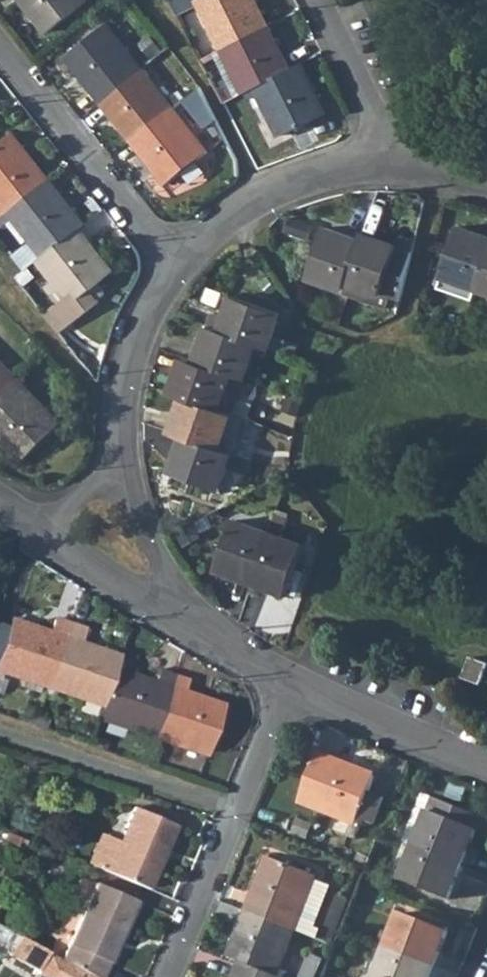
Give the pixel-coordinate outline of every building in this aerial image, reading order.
[(44,37),(83,7),(77,0),(14,0),(44,37)] [(216,50),(261,27),(248,0),(192,0),(216,50)] [(261,27),(216,50),(238,93),(249,87),(283,71),(261,27)] [(102,31),(63,62),(98,107),(138,76),(102,31)] [(238,93),(216,50),(209,53),(231,97),(238,93)] [(283,71),(249,87),(275,138),(319,116),(294,66),(283,71)] [(138,76),(98,107),(128,144),(167,113),(138,76)] [(167,113),(128,144),(162,187),(202,157),(167,113)] [(0,145),(0,209),(4,215),(44,183),(8,138),(0,145)] [(44,183),(4,215),(40,260),(71,235),(80,228),(44,183)] [(306,273),(342,284),(356,238),(321,226),(306,273)] [(476,288),(486,256),(486,239),(456,228),(440,276),(476,288)] [(40,260),(33,265),(62,301),(50,310),(56,319),(84,297),(87,295),(107,279),(71,235),(40,260)] [(356,238),(342,284),(376,295),(391,249),(356,238)] [(476,288),(486,292),(486,256),(476,288)] [(84,297),(56,319),(65,329),(92,308),(84,297)] [(211,315),(207,329),(254,345),(268,350),(279,316),(231,300),(225,319),(211,315)] [(207,329),(196,363),(230,375),(243,379),(254,345),(207,329)] [(183,359),(172,395),(184,399),(219,410),(230,375),(196,363),(183,359)] [(15,385),(0,370),(0,399),(15,385)] [(0,399),(0,442),(21,463),(56,428),(15,385),(0,399)] [(184,399),(172,435),(185,439),(219,450),(230,415),(219,410),(184,399)] [(219,450),(185,439),(174,474),(221,489),(233,454),(219,450)] [(215,567),(251,580),(267,533),(230,521),(215,567)] [(267,533),(251,580),(286,591),(301,544),(267,533)] [(0,670),(0,676),(51,694),(68,647),(15,628),(0,670)] [(68,647),(51,694),(105,712),(118,676),(122,666),(68,647)] [(466,676),(481,682),(486,666),(486,662),(472,657),(466,676)] [(105,712),(101,723),(155,743),(173,695),(118,676),(105,712)] [(173,695),(155,743),(208,761),(225,713),(173,695)] [(312,762),(294,807),(351,828),(368,783),(312,762)] [(411,794),(393,840),(407,846),(415,825),(425,799),(411,794)] [(415,825),(407,846),(453,864),(471,817),(425,799),(415,825)] [(117,844),(105,871),(147,889),(152,876),(147,874),(160,844),(165,846),(174,826),(132,808),(117,844)] [(101,838),(89,865),(105,871),(117,844),(101,838)] [(453,864),(407,846),(394,881),(440,898),(453,864)] [(264,863),(243,917),(290,935),(311,885),(311,882),(264,863)] [(62,959),(65,961),(94,976),(103,976),(108,964),(135,902),(94,885),(62,959)] [(311,885),(290,935),(310,943),(313,937),(309,935),(327,891),(311,885)] [(394,915),(381,948),(427,966),(440,932),(394,915)] [(225,961),(237,966),(264,976),(273,976),(290,935),(243,917),(225,961)] [(22,937),(11,956),(38,971),(49,952),(22,937)] [(381,948),(370,976),(423,976),(427,966),(381,948)] [(49,952),(38,971),(36,974),(41,976),(94,976),(62,959),(49,952)] [(233,976),(264,976),(237,966),(233,976)]
